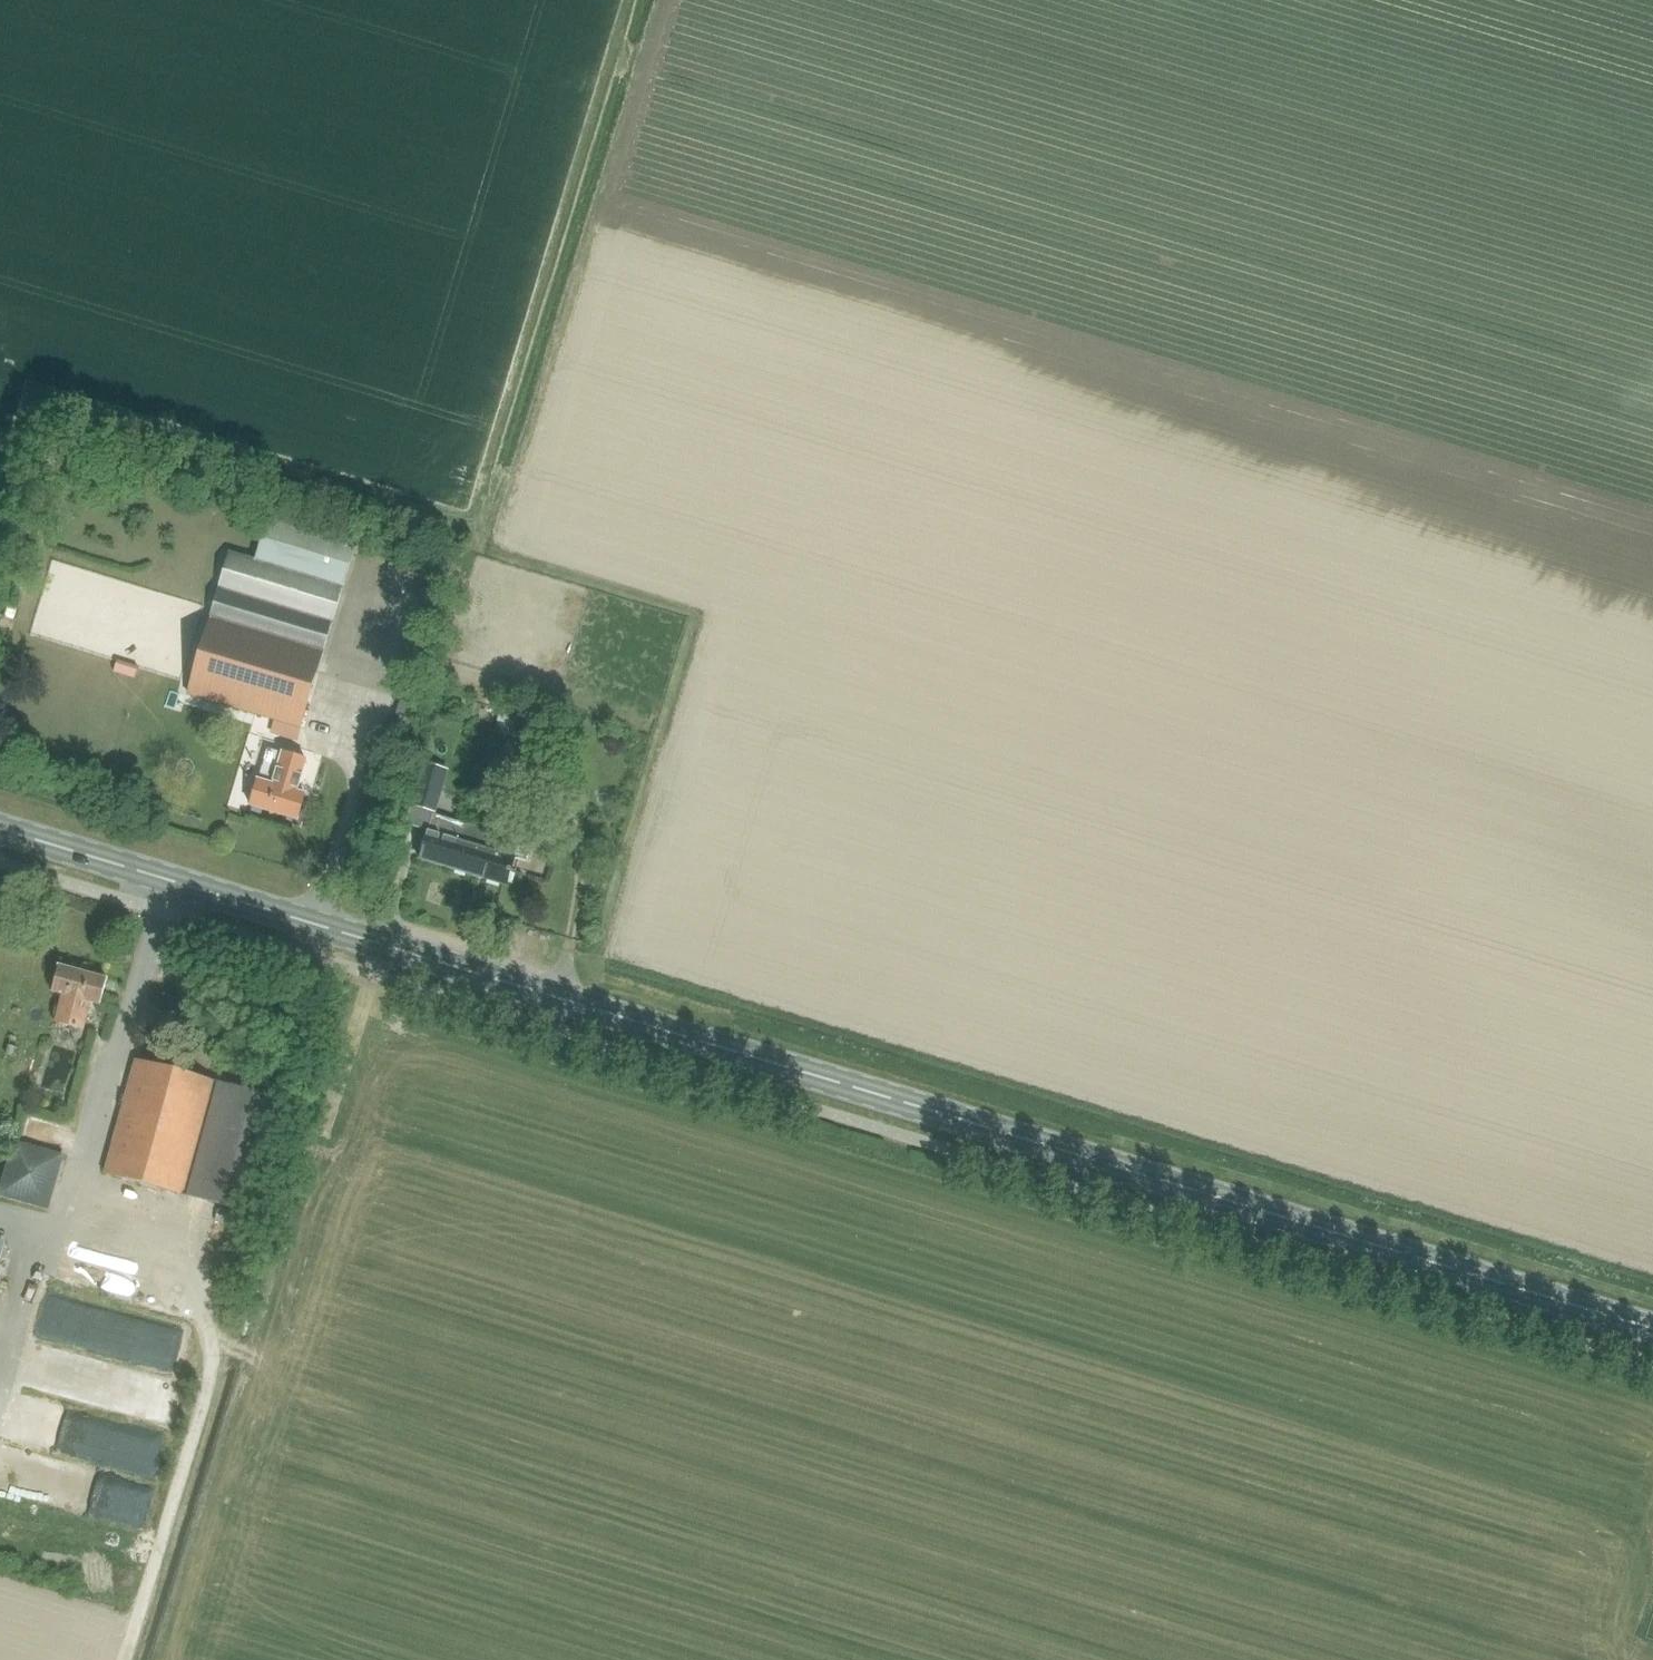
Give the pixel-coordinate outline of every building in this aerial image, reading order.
[(209,616),(210,616),(323,650),(355,543),(268,516),(254,561),(228,553),(209,616)] [(300,727),(323,650),(210,616),(187,694),(300,727)] [(132,653),(133,632),(115,632),(114,652),(132,653)] [(512,712),(505,709),(500,725),(507,728),(512,712)] [(405,735),(409,719),(398,716),(394,731),(405,735)] [(297,819),(304,794),(296,791),(305,759),(281,752),(272,784),(257,780),(249,806),(297,819)] [(509,777),(482,768),(481,768),(474,792),(501,800),(509,777)] [(423,784),(415,809),(428,813),(436,788),(423,784)] [(451,868),(464,824),(432,814),(427,831),(419,858),(451,868)] [(533,844),(520,840),(465,824),(464,824),(451,868),(506,885),(514,858),(527,862),(532,845),(533,844)] [(99,1006),(106,980),(58,967),(51,993),(61,996),(54,1023),(82,1031),(89,1004),(99,1006)] [(256,1216),(287,1102),(135,1061),(104,1174),(256,1216)] [(64,1155),(13,1140),(0,1182),(0,1196),(48,1210),(64,1155)]
